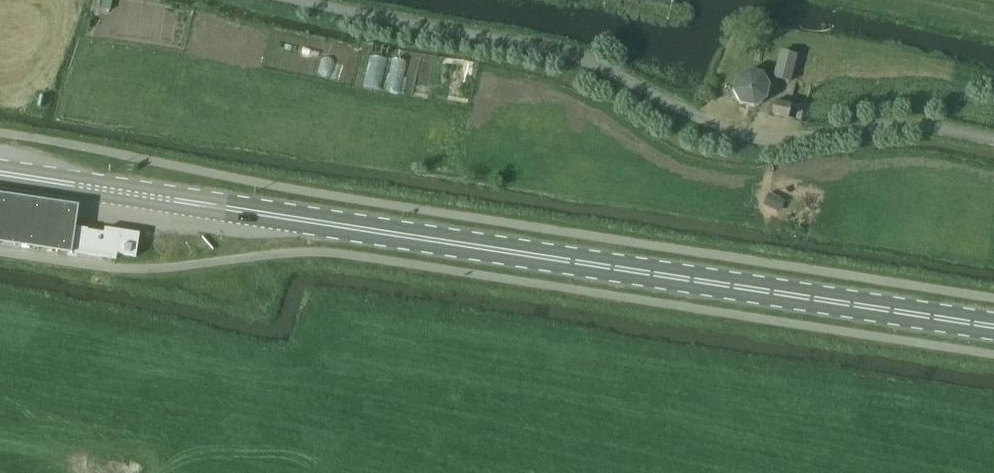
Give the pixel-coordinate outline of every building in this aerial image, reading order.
[(101,10),(111,11),(113,0),(103,0),(101,10)] [(798,55),(780,51),(773,79),(790,83),(798,55)] [(404,93),(408,61),(372,56),(368,89),(404,93)] [(732,92),(740,105),(753,108),(767,101),(770,86),(763,74),(749,71),(736,78),(732,92)] [(788,104),(774,101),(771,115),(786,118),(788,104)] [(780,213),(786,201),(768,193),(763,205),(780,213)] [(0,196),(0,244),(72,255),(79,208),(0,196)] [(71,252),(72,252),(116,259),(117,255),(136,258),(140,234),(104,229),(104,234),(88,231),(88,230),(75,228),(71,252)]
